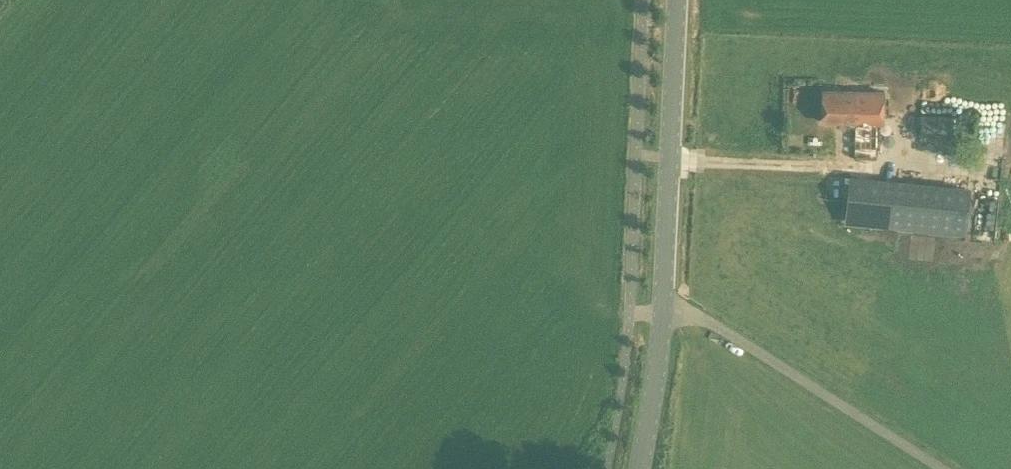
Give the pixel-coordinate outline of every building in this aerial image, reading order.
[(874,158),(875,122),(881,122),(882,91),(824,90),(823,120),(852,121),(851,158),(874,158)] [(954,135),(953,115),(920,116),(920,136),(954,135)] [(841,191),(839,225),(963,231),(965,182),(846,176),(845,191),(841,191)]
